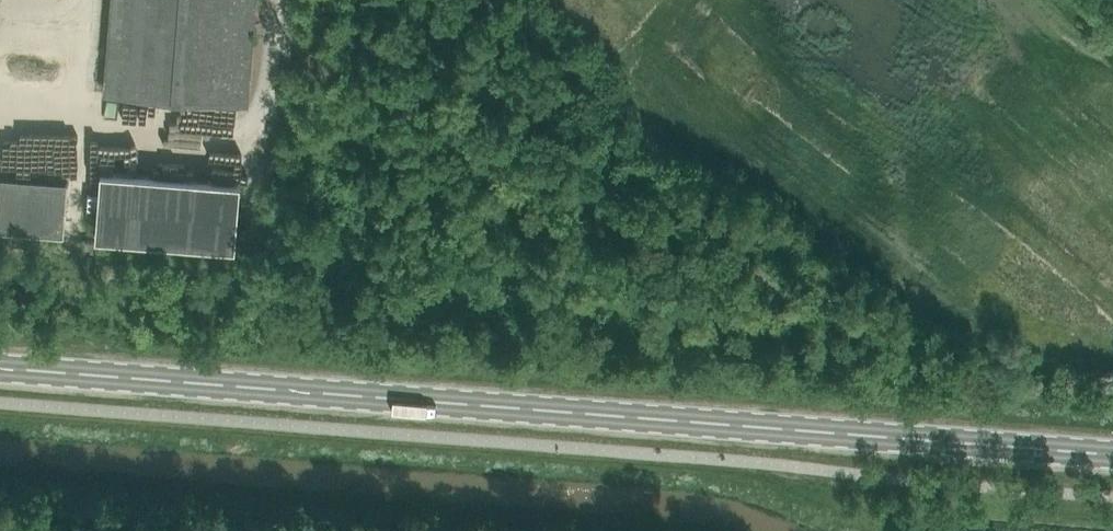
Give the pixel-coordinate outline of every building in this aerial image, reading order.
[(252,0),(111,0),(104,93),(244,103),(252,0)] [(86,195),(85,213),(95,214),(93,238),(233,249),(238,183),(99,172),(97,196),(86,195)] [(65,183),(0,178),(0,231),(61,235),(65,183)]
